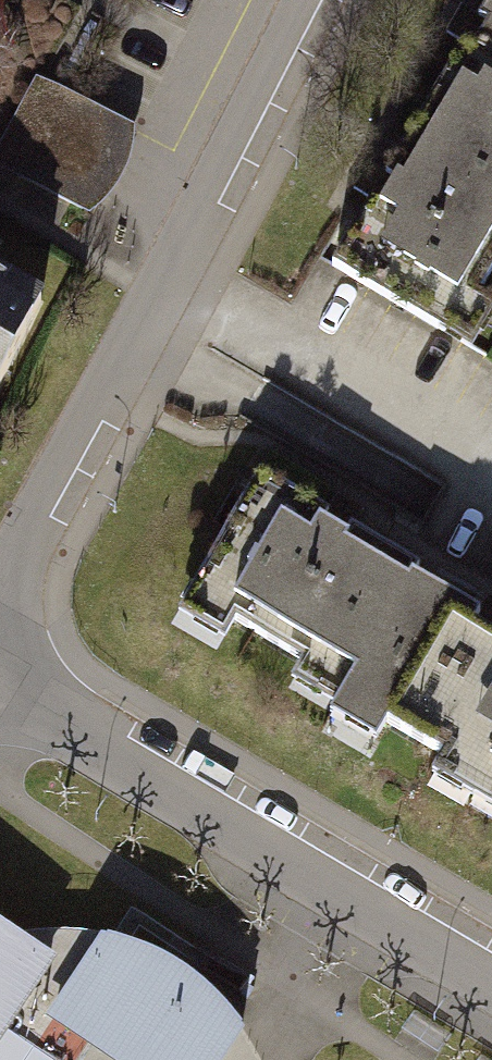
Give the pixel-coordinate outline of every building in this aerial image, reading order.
[(472,58),(355,266),(477,334),(491,307),(491,69),(472,58)] [(37,77),(0,145),(0,169),(38,188),(90,214),(107,198),(121,180),(132,154),(135,127),(84,100),(37,77)] [(42,314),(0,290),(0,387),(42,314)] [(268,505),(192,636),(244,666),(257,642),(317,677),(304,700),(350,726),(343,739),(401,772),(415,749),(484,628),(268,505)] [(415,749),(465,778),(451,801),(491,824),(491,633),(484,628),(415,749)] [(42,946),(0,923),(0,1059),(243,1059),(265,1025),(217,984),(172,957),(109,940),(42,946)]
